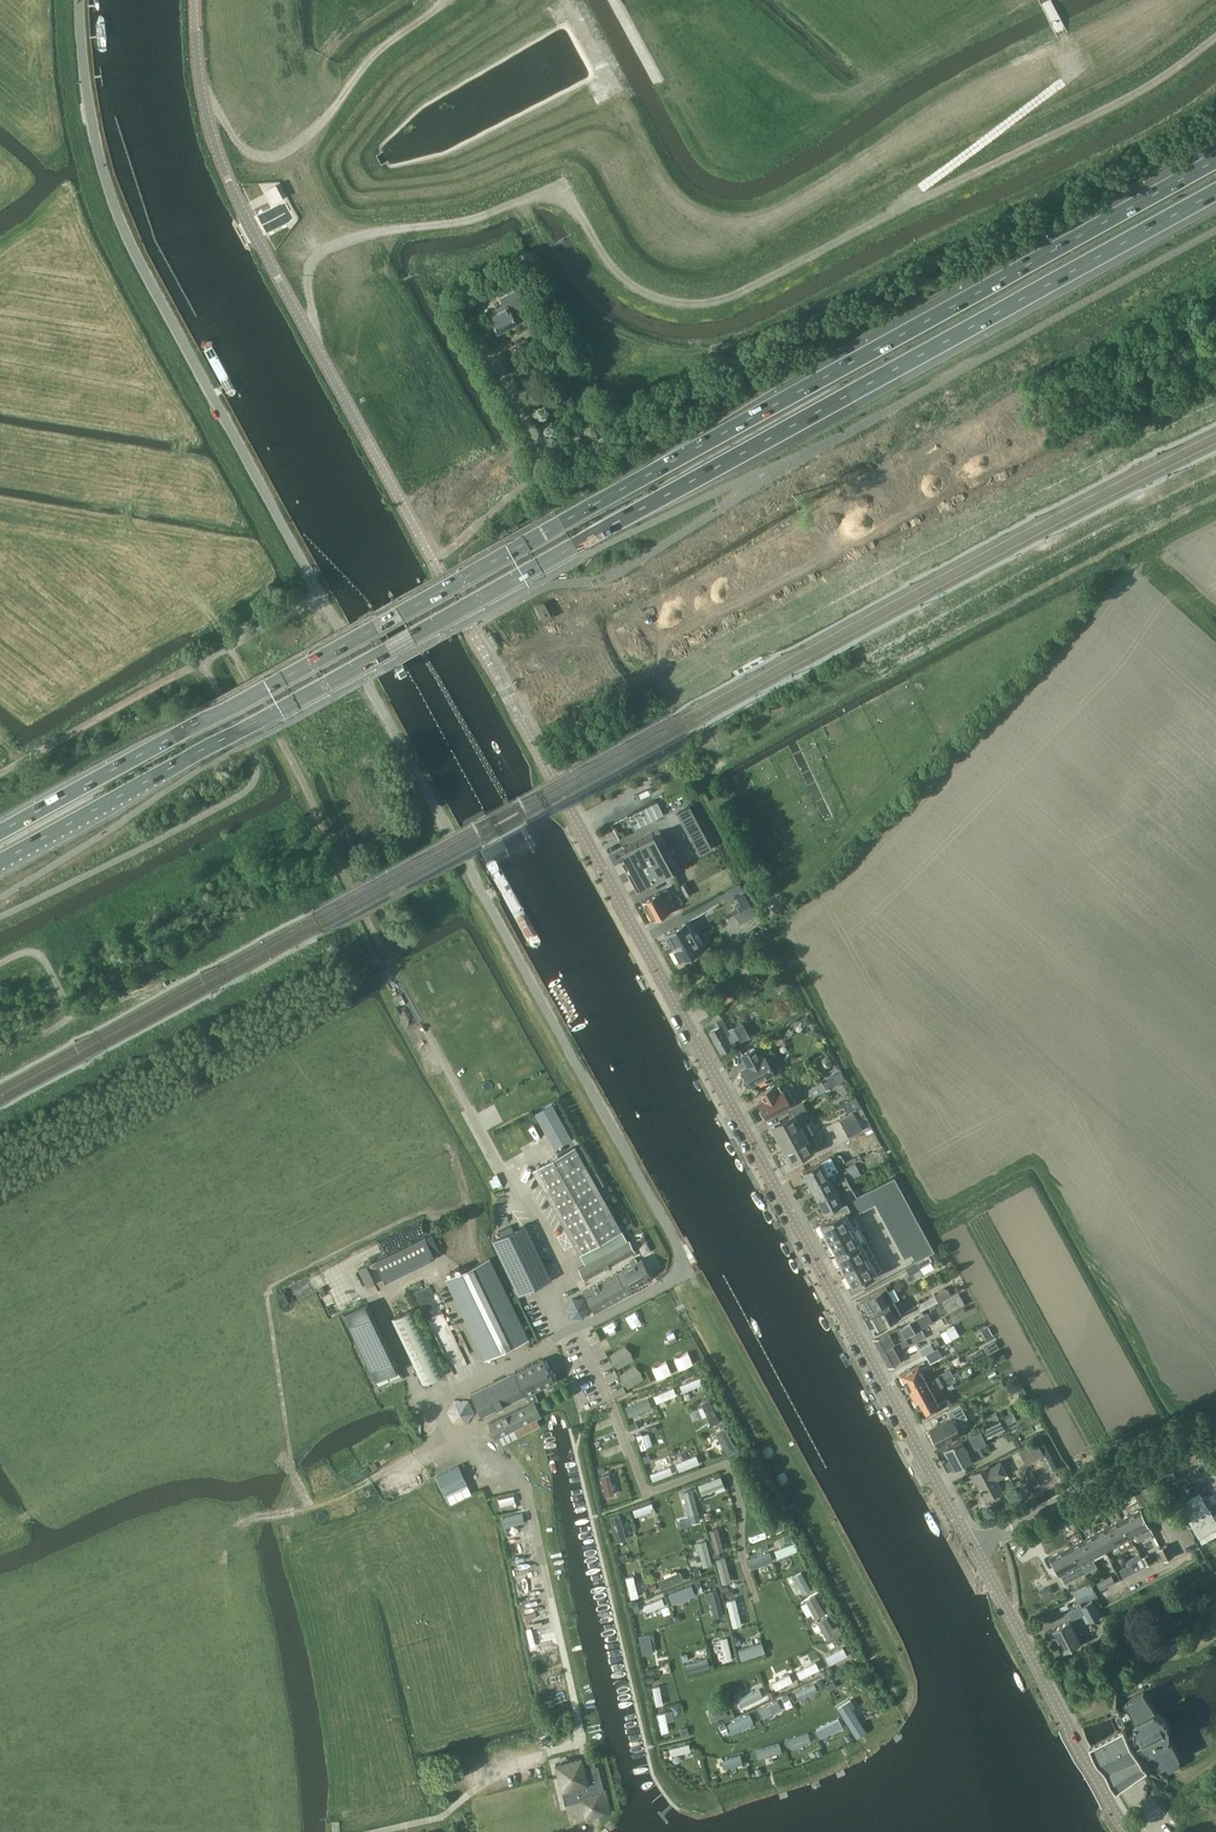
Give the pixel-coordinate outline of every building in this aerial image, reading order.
[(268,189),(274,201),(279,198),(272,187),(268,189)] [(515,289),(499,297),(503,305),(487,313),(497,332),(516,323),(511,313),(516,310),(517,312),(524,308),(515,289)] [(535,323),(528,326),(531,332),(538,329),(535,323)] [(195,340),(229,399),(243,390),(210,332),(195,340)] [(395,595),(391,597),(421,653),(425,650),(395,595)] [(543,603),(535,608),(540,616),(548,612),(543,603)] [(507,797),(503,799),(521,831),(525,829),(507,797)] [(712,847),(691,810),(678,817),(699,854),(712,847)] [(658,833),(620,854),(623,860),(620,862),(637,892),(678,869),(658,833)] [(678,885),(682,892),(689,888),(685,882),(678,885)] [(659,892),(642,902),(647,911),(670,899),(667,893),(661,897),(659,892)] [(742,908),(749,905),(742,893),(735,897),(739,905),(740,904),(740,905),(742,908)] [(670,899),(647,911),(653,921),(669,912),(666,907),(673,904),(670,899)] [(722,919),(732,937),(756,924),(746,906),(722,919)] [(664,933),(672,947),(697,934),(689,920),(664,933)] [(697,934),(672,947),(680,962),(705,948),(697,934)] [(750,1019),(758,1014),(755,1010),(747,1014),(750,1019)] [(714,1022),(717,1028),(710,1031),(722,1052),(737,1044),(734,1039),(739,1036),(741,1039),(749,1034),(742,1021),(734,1026),(736,1030),(730,1033),(725,1023),(722,1018),(714,1022)] [(750,1086),(774,1073),(765,1055),(762,1057),(756,1046),(741,1054),(747,1066),(741,1070),(750,1086)] [(812,1096),(826,1089),(822,1081),(808,1089),(812,1096)] [(796,1102),(788,1087),(781,1090),(778,1084),(773,1087),(772,1086),(759,1092),(763,1100),(759,1103),(762,1108),(760,1111),(763,1116),(766,1116),(767,1117),(796,1102)] [(846,1113),(852,1110),(847,1101),(842,1104),(846,1113)] [(790,1116),(771,1126),(778,1138),(805,1122),(799,1112),(805,1108),(802,1102),(787,1110),(790,1116)] [(861,1104),(854,1108),(863,1125),(870,1121),(861,1104)] [(848,1137),(862,1129),(853,1112),(839,1120),(848,1137)] [(805,1122),(778,1138),(784,1150),(811,1135),(805,1122)] [(811,1135),(784,1150),(790,1161),(818,1146),(811,1135)] [(558,1144),(562,1150),(575,1143),(571,1136),(558,1144)] [(628,1240),(621,1230),(575,1145),(533,1168),(579,1253),(585,1264),(578,1268),(584,1279),(636,1251),(630,1239),(628,1240)] [(834,1171),(838,1169),(833,1159),(829,1162),(834,1171)] [(850,1177),(861,1171),(856,1161),(844,1167),(850,1177)] [(802,1172),(809,1185),(827,1176),(819,1163),(802,1172)] [(842,1184),(847,1180),(842,1172),(837,1175),(842,1184)] [(827,1176),(809,1185),(816,1198),(833,1188),(827,1176)] [(820,1224),(828,1239),(844,1230),(858,1223),(853,1214),(874,1203),(886,1224),(904,1258),(911,1254),(915,1261),(916,1260),(929,1253),(934,1250),(894,1176),(829,1212),(832,1217),(820,1224)] [(847,1193),(852,1189),(847,1180),(842,1184),(847,1193)] [(833,1188),(816,1198),(823,1211),(841,1201),(833,1188)] [(858,1223),(844,1230),(828,1239),(836,1254),(836,1255),(861,1241),(859,1239),(865,1236),(858,1223)] [(492,1239),(518,1294),(551,1279),(525,1224),(492,1239)] [(374,1260),(383,1278),(432,1254),(440,1250),(432,1232),(423,1236),(374,1260)] [(861,1241),(836,1255),(844,1270),(868,1257),(860,1242),(861,1242),(861,1241)] [(920,1266),(932,1259),(929,1253),(916,1260),(920,1266)] [(444,1279),(484,1361),(529,1338),(490,1257),(444,1279)] [(868,1257),(844,1270),(852,1285),(877,1272),(868,1257)] [(628,1291),(652,1277),(642,1258),(583,1290),(595,1313),(630,1294),(628,1291)] [(869,1311),(870,1313),(895,1299),(886,1285),(862,1299),(869,1311)] [(938,1300),(951,1293),(948,1287),(935,1294),(938,1300)] [(963,1304),(957,1294),(957,1293),(942,1302),(948,1312),(963,1304)] [(583,1298),(571,1297),(565,1308),(571,1319),(583,1319),(589,1308),(583,1298)] [(895,1299),(870,1313),(872,1316),(871,1317),(877,1328),(903,1314),(895,1299)] [(344,1314),(374,1380),(398,1369),(368,1303),(344,1314)] [(415,1307),(391,1318),(423,1384),(446,1372),(415,1307)] [(874,1339),(880,1350),(894,1342),(904,1337),(920,1328),(931,1322),(926,1313),(899,1328),(898,1326),(874,1339)] [(952,1337),(960,1333),(955,1323),(947,1327),(952,1337)] [(985,1336),(993,1334),(990,1325),(983,1327),(985,1336)] [(920,1328),(904,1337),(907,1343),(909,1346),(925,1337),(920,1328)] [(902,1346),(907,1343),(904,1337),(894,1342),(880,1350),(889,1366),(903,1358),(897,1346),(901,1344),(902,1346)] [(996,1338),(983,1344),(987,1352),(1000,1346),(996,1338)] [(925,1353),(934,1348),(931,1343),(920,1349),(922,1352),(923,1354),(925,1353)] [(633,1359),(624,1345),(609,1355),(617,1369),(633,1359)] [(930,1362),(941,1355),(936,1347),(934,1348),(925,1353),(930,1362)] [(982,1347),(970,1353),(973,1359),(985,1353),(982,1347)] [(998,1360),(1006,1355),(1002,1347),(994,1352),(998,1360)] [(693,1364),(688,1353),(674,1359),(678,1370),(693,1364)] [(538,1399),(535,1392),(555,1382),(543,1358),(470,1393),(481,1417),(527,1396),(530,1403),(487,1423),(495,1439),(500,1436),(504,1443),(541,1426),(537,1418),(542,1416),(534,1401),(538,1399)] [(898,1374),(904,1385),(923,1375),(919,1367),(925,1364),(923,1360),(898,1374)] [(671,1374),(666,1362),(652,1368),(657,1380),(671,1374)] [(642,1379),(634,1365),(619,1375),(628,1388),(642,1379)] [(923,1375),(904,1385),(910,1396),(946,1376),(944,1372),(927,1381),(923,1375)] [(946,1376),(910,1396),(916,1407),(935,1396),(932,1390),(942,1385),(955,1378),(952,1373),(946,1376)] [(702,1384),(699,1377),(679,1385),(682,1392),(702,1384)] [(676,1395),(673,1388),(652,1396),(656,1404),(676,1395)] [(455,1396),(448,1409),(454,1421),(468,1422),(476,1410),(469,1397),(455,1396)] [(935,1396),(916,1407),(922,1418),(947,1405),(944,1400),(939,1403),(935,1396)] [(651,1408),(648,1399),(625,1408),(629,1417),(651,1408)] [(719,1422),(708,1400),(701,1404),(712,1426),(719,1422)] [(968,1417),(964,1410),(960,1402),(946,1410),(950,1418),(929,1429),(931,1434),(930,1436),(931,1439),(933,1441),(935,1441),(938,1446),(960,1434),(954,1424),(968,1417)] [(1014,1411),(1002,1416),(1005,1423),(1017,1417),(1014,1411)] [(1009,1438),(998,1419),(944,1449),(951,1461),(948,1462),(952,1471),(956,1469),(956,1470),(971,1462),(965,1450),(992,1436),(997,1445),(1009,1438)] [(735,1451),(723,1428),(715,1433),(723,1447),(720,1449),(724,1457),(735,1451)] [(640,1447),(653,1443),(649,1430),(636,1433),(640,1447)] [(1026,1465),(1042,1456),(1035,1443),(1019,1452),(1026,1465)] [(699,1463),(696,1455),(675,1463),(679,1471),(699,1463)] [(1049,1472),(1055,1469),(1047,1455),(1041,1458),(1049,1472)] [(995,1479),(1007,1473),(1000,1461),(989,1467),(989,1466),(972,1475),(985,1499),(1001,1490),(995,1479)] [(458,1465),(436,1476),(445,1493),(467,1482),(458,1465)] [(673,1474),(670,1466),(649,1474),(652,1482),(673,1474)] [(614,1495),(609,1475),(600,1477),(604,1497),(614,1495)] [(724,1486),(720,1476),(698,1485),(701,1495),(724,1486)] [(698,1513),(692,1489),(683,1492),(689,1516),(698,1513)] [(1186,1519),(1187,1521),(1189,1520),(1199,1539),(1202,1544),(1215,1536),(1215,1519),(1210,1508),(1201,1491),(1178,1504),(1186,1519)] [(500,1504),(516,1500),(514,1493),(499,1496),(500,1504)] [(654,1510),(651,1503),(632,1510),(635,1517),(654,1510)] [(1151,1526),(1141,1508),(1126,1516),(1121,1518),(1135,1543),(1139,1541),(1154,1533),(1151,1526)] [(503,1523),(524,1521),(523,1511),(502,1513),(503,1523)] [(785,1528),(777,1512),(768,1517),(776,1533),(785,1528)] [(626,1539),(619,1514),(608,1517),(616,1542),(626,1539)] [(1135,1543),(1121,1518),(1111,1524),(1109,1525),(1119,1543),(1122,1550),(1135,1543)] [(1119,1543),(1109,1525),(1096,1532),(1105,1550),(1119,1543)] [(723,1551),(718,1528),(709,1531),(714,1553),(723,1551)] [(1105,1550),(1096,1532),(1083,1539),(1093,1557),(1105,1550)] [(1093,1557),(1083,1539),(1081,1540),(1072,1545),(1081,1563),(1090,1558),(1093,1557)] [(712,1564),(706,1540),(696,1543),(703,1567),(712,1564)] [(798,1551),(795,1542),(774,1550),(777,1558),(798,1551)] [(1174,1556),(1167,1544),(1158,1549),(1165,1561),(1174,1556)] [(1081,1563),(1072,1545),(1066,1549),(1051,1557),(1060,1575),(1075,1567),(1081,1563)] [(773,1560),(769,1552),(748,1560),(752,1569),(773,1560)] [(1146,1566),(1153,1562),(1148,1554),(1142,1557),(1146,1566)] [(784,1565),(792,1562),(790,1555),(782,1558),(784,1565)] [(730,1582),(724,1558),(715,1560),(721,1584),(730,1582)] [(1124,1577),(1141,1568),(1137,1560),(1120,1570),(1124,1577)] [(683,1581),(680,1571),(657,1580),(661,1589),(683,1581)] [(811,1591),(800,1572),(794,1576),(804,1595),(811,1591)] [(1103,1589),(1119,1580),(1115,1574),(1099,1582),(1103,1589)] [(638,1597),(634,1576),(625,1578),(630,1599),(638,1597)] [(707,1584),(717,1584),(716,1576),(706,1577),(707,1584)] [(1090,1595),(1097,1591),(1093,1583),(1086,1587),(1090,1595)] [(695,1595),(692,1585),(668,1594),(671,1604),(695,1595)] [(1086,1587),(1076,1592),(1081,1600),(1090,1595),(1086,1587)] [(723,1615),(716,1589),(708,1591),(714,1617),(723,1615)] [(825,1613),(815,1595),(805,1600),(815,1618),(825,1613)] [(665,1606),(662,1598),(643,1605),(646,1613),(665,1606)] [(742,1626),(735,1598),(726,1601),(733,1628),(742,1626)] [(1090,1620),(1100,1615),(1091,1598),(1068,1611),(1073,1619),(1086,1612),(1090,1620)] [(832,1628),(827,1617),(818,1622),(828,1641),(842,1634),(837,1625),(832,1628)] [(1066,1651),(1082,1642),(1070,1620),(1054,1629),(1066,1651)] [(653,1653),(650,1635),(639,1636),(642,1655),(653,1653)] [(732,1659),(727,1637),(720,1639),(725,1660),(732,1659)] [(765,1653),(761,1643),(738,1650),(741,1660),(765,1653)] [(846,1655),(842,1648),(826,1656),(830,1664),(846,1655)] [(800,1656),(802,1663),(811,1660),(809,1653),(800,1656)] [(710,1668),(707,1659),(683,1666),(686,1675),(710,1668)] [(819,1669),(816,1662),(796,1671),(800,1679),(819,1669)] [(793,1682),(789,1674),(772,1683),(775,1690),(793,1682)] [(818,1691),(814,1684),(795,1693),(798,1700),(818,1691)] [(659,1686),(652,1687),(655,1706),(663,1704),(659,1686)] [(763,1697),(759,1689),(737,1700),(740,1708),(763,1697)] [(788,1692),(779,1697),(784,1708),(794,1703),(788,1692)] [(1179,1756),(1168,1735),(1168,1734),(1169,1731),(1169,1729),(1168,1726),(1167,1722),(1166,1721),(1164,1718),(1161,1716),(1155,1713),(1155,1712),(1144,1692),(1126,1702),(1131,1711),(1120,1716),(1125,1725),(1090,1744),(1116,1791),(1141,1775),(1148,1770),(1137,1748),(1143,1745),(1145,1744),(1146,1744),(1147,1745),(1148,1745),(1150,1746),(1151,1748),(1161,1766),(1165,1764),(1169,1771),(1179,1765),(1176,1758),(1179,1756)] [(781,1709),(777,1701),(759,1710),(762,1718),(781,1709)] [(846,1702),(836,1708),(856,1738),(865,1732),(846,1702)] [(728,1715),(724,1706),(708,1713),(712,1722),(728,1715)] [(665,1712),(657,1714),(661,1733),(669,1731),(665,1712)] [(754,1723),(749,1714),(727,1725),(732,1734),(754,1723)] [(841,1727),(837,1718),(815,1729),(819,1738),(841,1727)] [(811,1742),(808,1733),(787,1740),(790,1748),(811,1742)] [(759,1758),(782,1751),(779,1743),(756,1750),(759,1758)] [(690,1751),(689,1744),(668,1749),(670,1756),(690,1751)] [(742,1764),(740,1755),(721,1760),(723,1769),(742,1764)] [(561,1791),(564,1805),(575,1802),(581,1801),(586,1819),(611,1812),(610,1805),(606,1788),(604,1789),(600,1771),(597,1771),(594,1762),(584,1764),(582,1756),(553,1763),(561,1791)]
